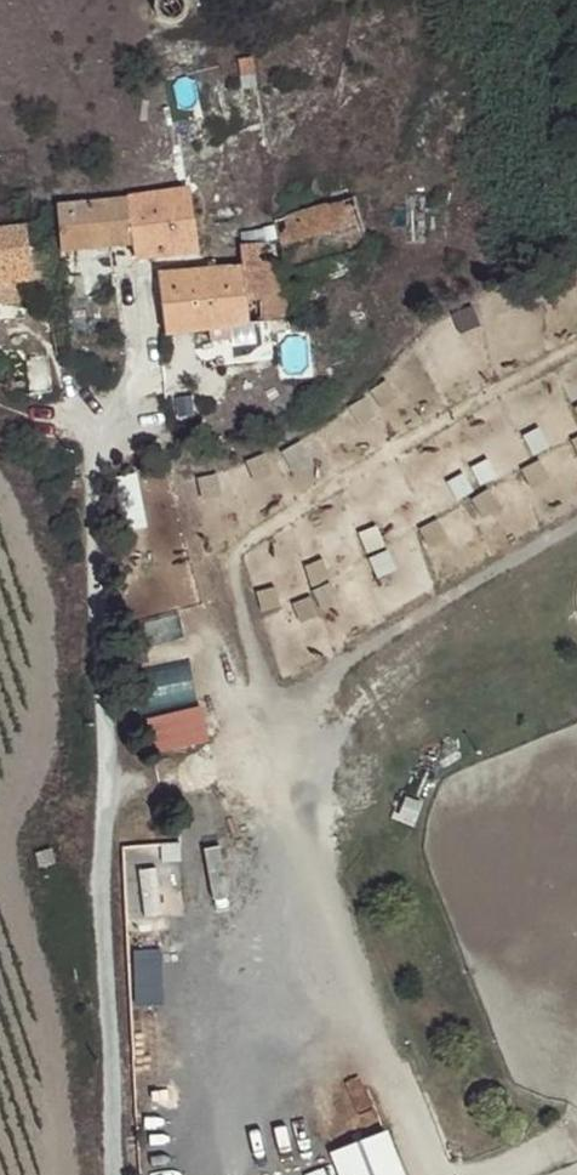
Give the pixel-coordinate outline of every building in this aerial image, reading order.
[(154,2),(153,9),(155,15),(159,21),(165,24),(172,25),(178,24),(184,20),(188,15),(189,8),(189,2),(188,0),(155,0),(154,2)] [(186,187),(126,195),(132,243),(134,260),(184,253),(195,252),(186,187)] [(132,243),(126,195),(56,204),(61,252),(132,243)] [(165,333),(290,319),(285,274),(365,248),(350,198),(296,215),(273,221),(279,242),(239,246),(242,266),(187,272),(158,276),(165,333)] [(17,300),(15,282),(41,279),(37,247),(28,248),(25,224),(0,228),(0,302),(17,300)] [(24,357),(30,395),(50,393),(45,354),(24,357)] [(129,525),(142,524),(139,474),(117,476),(119,503),(128,502),(129,525)] [(209,742),(192,660),(137,671),(145,712),(146,712),(154,753),(209,742)] [(180,841),(134,844),(139,915),(169,913),(167,873),(182,872),(180,841)] [(48,850),(34,855),(39,867),(53,862),(48,850)] [(383,1134),(333,1154),(341,1174),(399,1174),(383,1134)]
